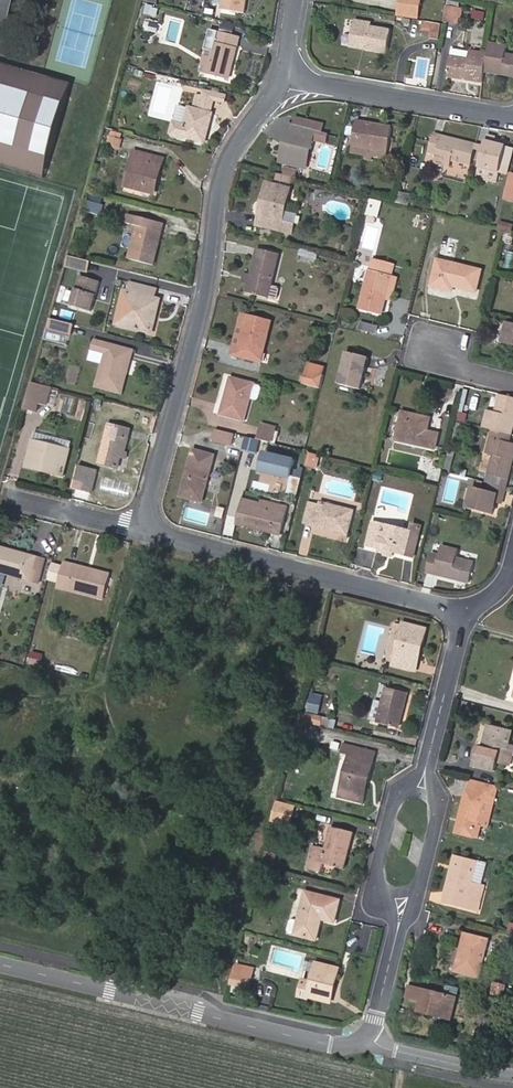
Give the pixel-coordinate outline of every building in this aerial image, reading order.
[(244,12),(246,0),(224,0),(222,9),(244,12)] [(400,15),(418,19),(422,0),(403,0),(400,15)] [(155,7),(148,5),(145,14),(157,17),(159,10),(154,9),(155,7)] [(461,8),(445,6),(443,21),(458,24),(461,8)] [(472,11),(471,18),(482,20),(484,12),(472,11)] [(367,46),(367,50),(387,54),(391,31),(372,28),(372,24),(358,21),(354,43),(367,46)] [(440,39),(442,25),(425,22),(424,31),(433,32),(432,37),(440,39)] [(225,33),(238,37),(240,29),(227,26),(225,33)] [(240,37),(238,37),(225,33),(218,32),(215,42),(209,40),(201,72),(230,80),(240,37)] [(506,55),(507,47),(490,44),(488,55),(485,72),(512,77),(512,56),(506,55)] [(448,76),(483,82),(485,72),(488,55),(471,52),(453,49),(448,76)] [(0,65),(0,160),(44,173),(69,84),(44,77),(34,74),(0,65)] [(193,108),(191,107),(190,109),(186,125),(175,122),(172,133),(206,142),(213,113),(211,112),(214,99),(197,94),(193,108)] [(178,106),(175,122),(186,125),(190,109),(178,106)] [(322,133),(324,125),(297,118),(295,126),(290,125),(280,162),(302,167),(307,148),(312,149),(315,140),(328,143),(330,135),(322,133)] [(388,158),(393,128),(357,122),(352,152),(366,154),(365,159),(374,160),(375,156),(388,158)] [(476,150),(477,145),(434,134),(429,152),(437,154),(435,162),(451,166),(453,160),(472,165),(476,150)] [(488,136),(484,147),(483,152),(477,178),(498,183),(508,147),(495,144),(496,138),(488,136)] [(122,140),(114,138),(110,152),(118,154),(122,140)] [(308,168),(312,149),(307,148),(302,167),(308,168)] [(148,166),(151,155),(136,151),(127,186),(156,194),(158,185),(153,184),(157,168),(148,166)] [(164,159),(151,155),(148,166),(157,168),(153,184),(158,185),(164,159)] [(296,177),(297,171),(285,168),(283,174),(296,177)] [(267,211),(263,227),(292,235),(297,216),(285,213),(294,177),(283,174),(280,174),(277,185),(267,183),(263,200),(269,202),(267,211)] [(409,194),(399,192),(396,203),(407,206),(409,194)] [(383,201),(370,198),(366,215),(379,218),(383,201)] [(257,225),(263,227),(267,211),(269,202),(263,200),(261,209),(257,225)] [(89,202),(87,210),(102,214),(104,206),(89,202)] [(130,258),(154,265),(164,223),(129,215),(127,222),(139,224),(130,258)] [(501,222),(499,228),(512,231),(512,227),(512,225),(501,222)] [(374,246),(378,227),(371,226),(367,244),(374,246)] [(505,233),(502,242),(510,244),(512,235),(505,233)] [(252,275),(250,285),(248,293),(269,298),(280,254),(258,249),(252,275)] [(315,260),(317,252),(299,249),(297,256),(315,260)] [(69,255),(66,266),(88,272),(91,261),(69,255)] [(386,300),(391,277),(394,266),(373,260),(360,308),(382,314),(386,300)] [(477,291),(482,270),(438,260),(431,287),(453,292),(455,286),(477,291)] [(243,284),(250,285),(252,275),(245,274),(243,284)] [(100,281),(81,276),(72,305),(92,311),(100,281)] [(397,279),(391,277),(386,300),(392,301),(397,279)] [(135,294),(128,326),(152,333),(160,299),(155,298),(157,289),(132,283),(130,292),(135,294)] [(122,325),(128,326),(135,294),(130,292),(122,325)] [(238,356),(248,317),(242,315),(232,354),(238,356)] [(272,323),(248,317),(238,356),(262,362),(272,323)] [(48,330),(71,335),(73,336),(76,324),(51,318),(48,330)] [(374,334),(377,325),(358,321),(356,329),(374,334)] [(509,322),(504,343),(512,346),(512,323),(509,322)] [(48,330),(45,339),(68,344),(71,335),(48,330)] [(96,386),(120,392),(131,350),(94,340),(90,358),(103,362),(96,386)] [(341,384),(359,389),(367,358),(348,353),(341,384)] [(66,383),(76,385),(79,371),(69,369),(66,383)] [(305,373),(302,383),(321,388),(323,378),(305,373)] [(222,414),(245,421),(255,385),(232,378),(222,414)] [(32,383),(25,409),(37,412),(39,405),(43,386),(32,383)] [(52,388),(43,386),(39,405),(47,407),(52,388)] [(462,422),(471,387),(465,386),(457,421),(462,422)] [(57,412),(77,416),(80,397),(60,394),(57,412)] [(512,432),(512,398),(502,395),(497,413),(488,410),(483,428),(493,430),(512,435),(512,432)] [(403,412),(397,440),(436,449),(439,434),(427,431),(430,419),(403,412)] [(258,439),(274,443),(278,428),(261,424),(258,439)] [(123,451),(126,452),(131,431),(109,426),(100,463),(119,468),(121,458),(123,451)] [(235,433),(216,429),(213,440),(232,445),(235,433)] [(512,435),(493,430),(487,454),(493,455),(488,474),(504,478),(508,479),(512,458),(512,444),(510,443),(512,435)] [(240,463),(247,436),(235,433),(232,445),(228,460),(240,463)] [(44,466),(43,470),(61,474),(67,448),(31,439),(26,461),(44,466)] [(291,458),(260,450),(256,470),(287,477),(291,458)] [(215,456),(194,451),(182,497),(203,502),(215,456)] [(477,470),(484,472),(489,454),(482,453),(477,470)] [(322,457),(310,454),(307,465),(319,468),(322,457)] [(25,466),(43,470),(44,466),(26,461),(25,466)] [(97,470),(76,465),(71,488),(92,492),(97,470)] [(501,486),(506,488),(508,479),(504,478),(488,474),(486,483),(501,486)] [(502,504),(506,488),(501,486),(486,483),(485,482),(483,490),(473,488),(468,509),(492,515),(495,502),(502,504)] [(282,536),(289,509),(262,502),(261,505),(243,500),(236,524),(282,536)] [(348,535),(353,511),(321,503),(321,506),(311,503),(306,523),(315,525),(314,527),(348,535)] [(405,554),(406,552),(410,532),(374,523),(370,541),(383,545),(382,549),(386,550),(392,552),(405,554)] [(410,532),(406,552),(413,554),(418,534),(410,532)] [(432,554),(427,572),(471,583),(475,563),(458,559),(459,552),(441,547),(440,556),(432,554)] [(15,576),(31,580),(36,559),(37,558),(0,548),(0,572),(6,573),(15,576)] [(36,559),(31,580),(38,582),(43,561),(36,559)] [(91,574),(92,569),(65,562),(64,567),(91,574)] [(51,580),(60,582),(64,567),(55,564),(51,580)] [(112,574),(92,569),(91,574),(64,567),(60,582),(58,589),(105,600),(112,574)] [(13,582),(15,576),(6,573),(4,579),(13,582)] [(418,646),(424,648),(428,630),(403,623),(399,638),(395,654),(393,665),(410,669),(412,662),(414,662),(418,646)] [(395,654),(399,638),(393,636),(388,652),(395,654)] [(419,664),(424,648),(418,646),(414,662),(419,664)] [(417,671),(419,664),(414,662),(412,662),(410,669),(417,671)] [(371,721),(379,723),(400,728),(408,693),(387,688),(383,703),(376,701),(371,721)] [(301,711),(299,721),(322,727),(324,717),(301,711)] [(336,720),(324,717),(322,727),(333,730),(336,720)] [(310,725),(299,722),(293,743),(305,746),(310,725)] [(496,772),(498,764),(501,754),(506,756),(508,748),(512,730),(490,725),(484,749),(480,748),(475,766),(496,772)] [(362,776),(370,778),(376,753),(345,746),(344,753),(351,755),(340,797),(356,801),(358,793),(362,776)] [(498,764),(510,767),(512,753),(512,749),(508,748),(506,756),(501,754),(498,764)] [(366,795),(370,778),(362,776),(358,793),(366,795)] [(457,832),(474,837),(478,825),(483,805),(493,808),(498,790),(498,787),(470,780),(457,832)] [(295,807),(277,802),(272,821),(281,823),(283,814),(293,817),(295,807)] [(478,825),(474,837),(484,840),(493,808),(483,805),(478,825)] [(283,814),(281,823),(291,826),(293,817),(283,814)] [(316,847),(311,870),(322,873),(324,864),(344,869),(353,832),(333,827),(327,850),(316,847)] [(307,869),(311,870),(316,847),(313,846),(307,869)] [(484,885),(481,884),(473,882),(478,861),(457,856),(445,903),(478,912),(484,885)] [(473,882),(481,884),(487,864),(478,861),(473,882)] [(317,917),(322,919),(335,922),(340,901),(306,893),(296,934),(317,940),(320,926),(315,925),(317,917)] [(489,940),(466,935),(457,971),(479,977),(489,940)] [(331,989),(335,990),(340,969),(317,963),(312,984),(308,997),(328,1002),(331,989)] [(235,966),(231,984),(249,989),(254,971),(235,966)] [(308,997),(312,984),(303,982),(299,996),(308,999),(308,997)] [(496,983),(494,994),(503,997),(506,985),(496,983)] [(422,1001),(425,990),(410,986),(408,997),(422,1001)] [(433,1010),(453,1015),(457,998),(425,990),(422,1001),(420,1012),(432,1015),(433,1010)] [(452,1020),(453,1015),(433,1010),(432,1015),(452,1020)] [(481,1031),(478,1046),(490,1048),(493,1034),(481,1031)]
